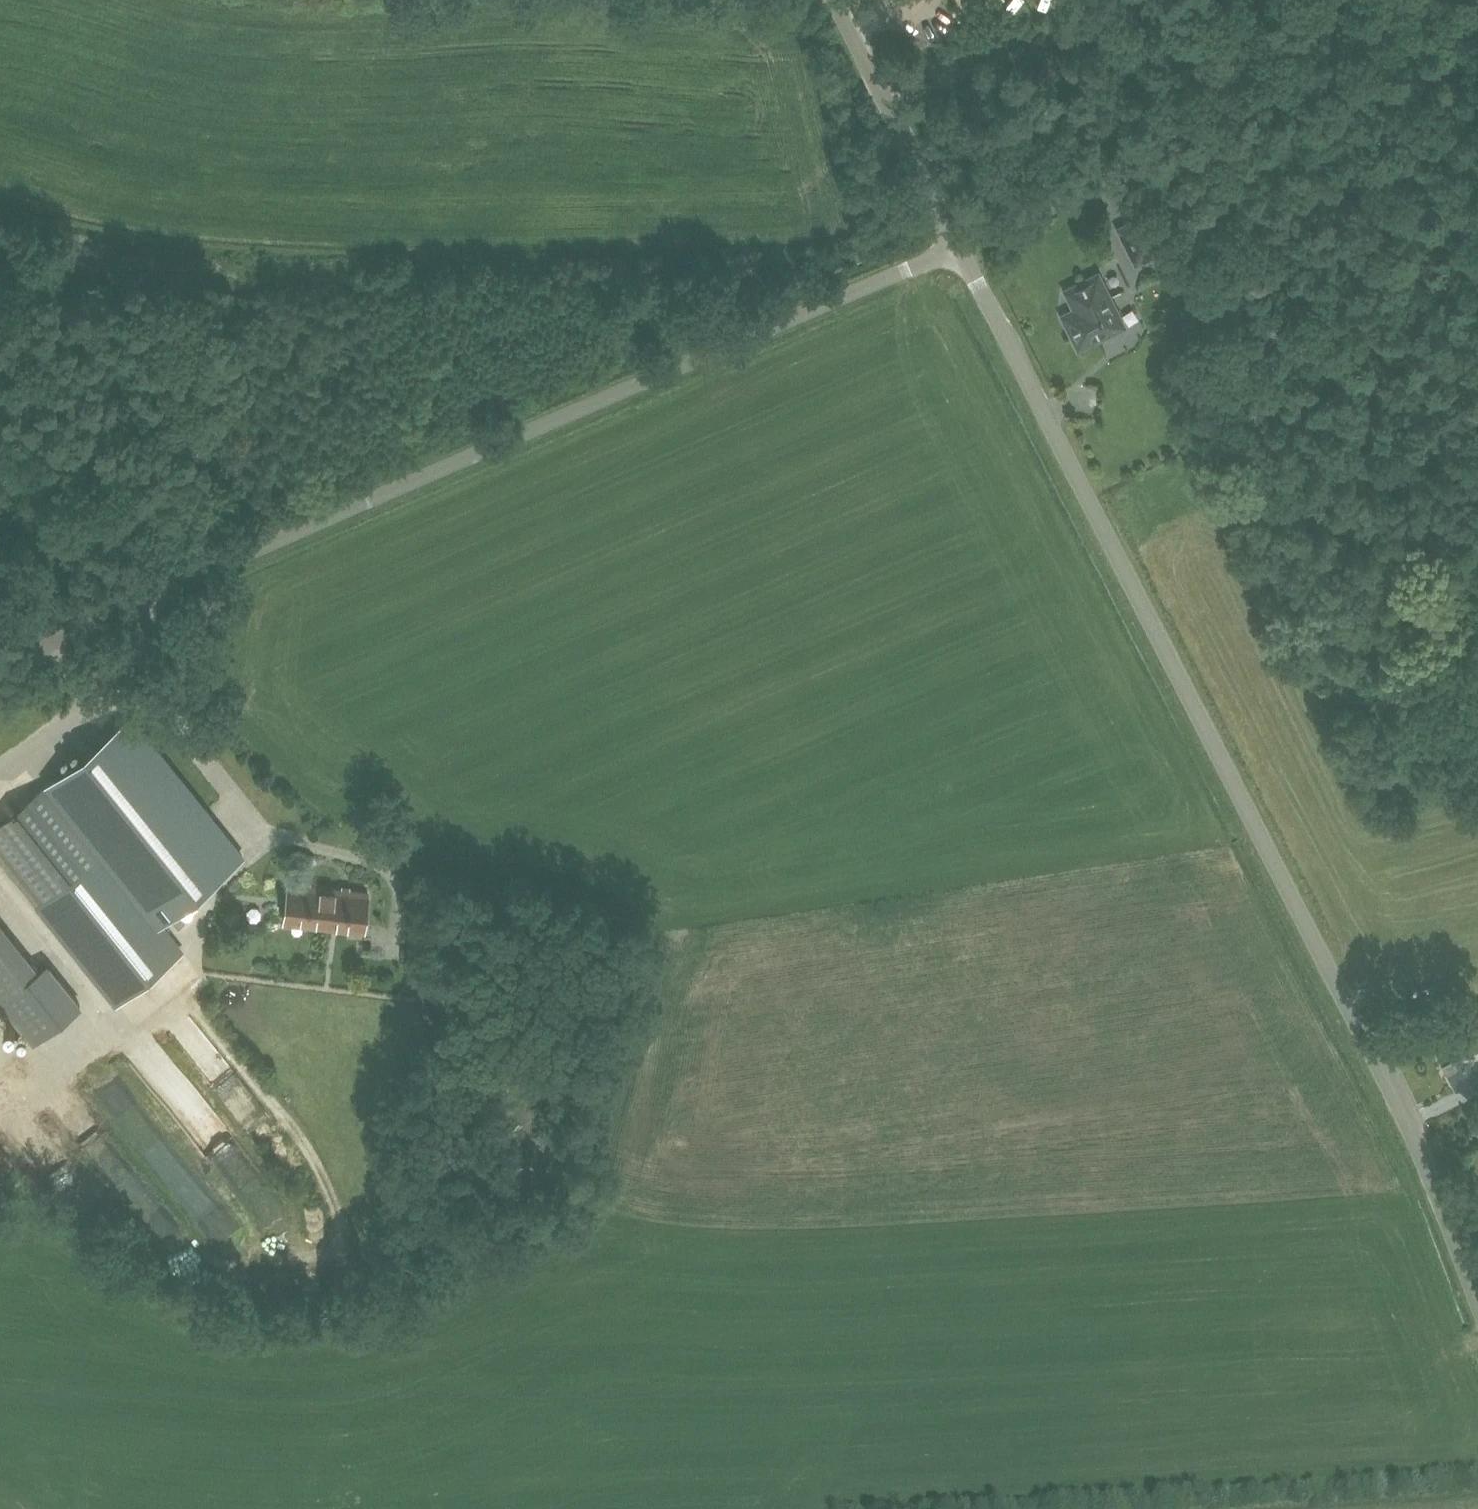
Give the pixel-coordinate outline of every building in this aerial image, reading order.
[(1146,214),(1119,228),(1136,263),(1164,249),(1146,214)] [(751,267),(745,252),(733,257),(740,272),(751,267)] [(1098,274),(1066,290),(1073,306),(1074,306),(1075,308),(1077,309),(1078,309),(1075,316),(1074,316),(1072,316),(1070,316),(1064,319),(1079,348),(1124,325),(1098,274)] [(130,716),(0,821),(0,857),(117,1002),(182,950),(159,922),(242,855),(130,716)] [(364,924),(368,891),(289,883),(284,921),(348,927),(348,922),(364,924)] [(40,976),(0,926),(0,1005),(0,1006),(40,976)] [(1468,1029),(1468,1028),(1435,1045),(1456,1086),(1477,1075),(1477,1024),(1468,1029)] [(129,1190),(141,1180),(120,1156),(109,1166),(129,1190)] [(215,1228),(237,1213),(230,1202),(208,1218),(215,1228)]
